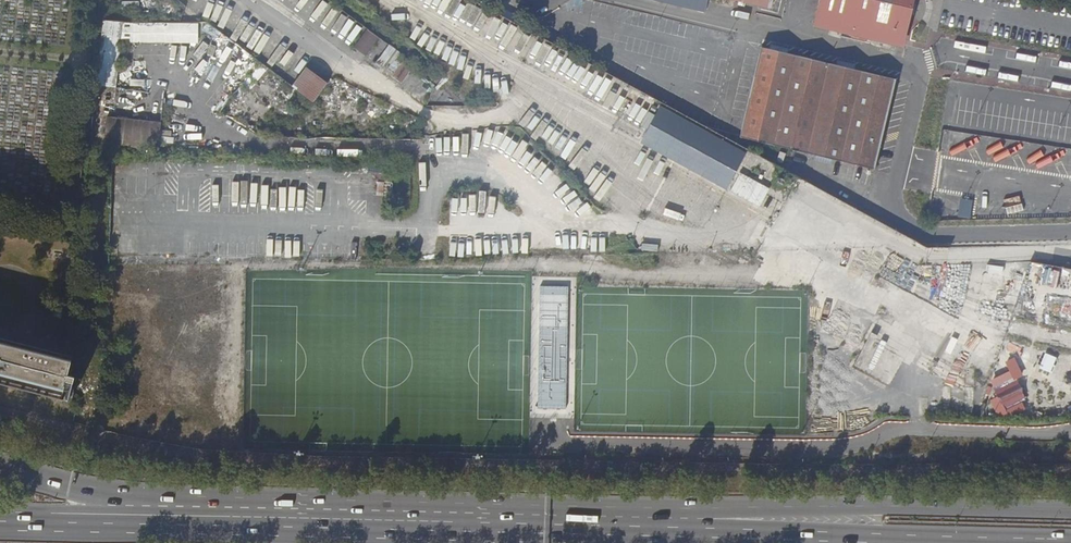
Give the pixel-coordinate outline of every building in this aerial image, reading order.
[(813,26),(903,47),(914,0),(819,0),(813,26)] [(103,20),(96,86),(117,88),(121,43),(198,43),(198,23),(148,23),(144,24),(132,24),(103,20)] [(379,38),(368,29),(354,47),(366,56),(379,38)] [(389,46),(375,64),(374,65),(401,84),(413,68),(403,60),(404,59),(399,55),(400,54),(389,46)] [(788,54),(769,49),(762,47),(741,137),(815,154),(834,159),(876,169),(895,79),(854,69),(835,65),(788,54)] [(301,93),(316,73),(306,66),(291,85),(301,93)] [(327,82),(316,73),(301,93),(312,102),(327,82)] [(749,151),(663,104),(642,142),(728,189),(749,151)] [(105,133),(107,118),(96,116),(95,132),(92,132),(92,136),(94,136),(94,137),(100,137),(100,133),(105,133)] [(107,117),(107,118),(105,133),(104,144),(158,149),(162,123),(107,117)] [(834,159),(815,154),(814,160),(832,165),(834,159)] [(768,194),(781,201),(786,192),(773,185),(768,194)] [(569,286),(541,285),(539,408),(566,408),(569,286)] [(61,400),(66,381),(73,383),(74,377),(67,375),(70,363),(0,345),(0,384),(61,400)] [(997,391),(1005,406),(1022,397),(1014,382),(997,391)]
